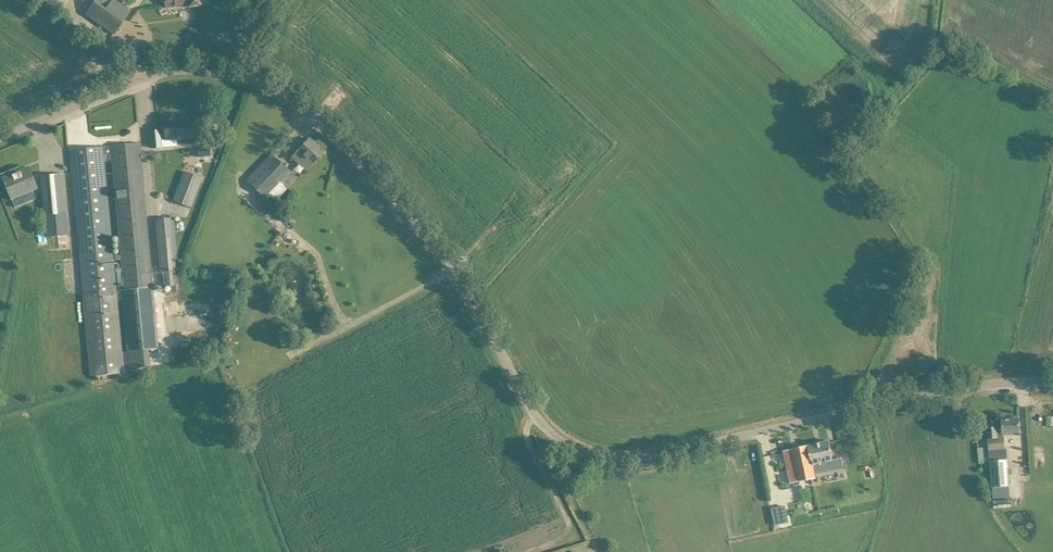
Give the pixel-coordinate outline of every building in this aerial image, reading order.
[(43,3),(47,6),(57,13),(62,6),(52,0),(44,0),(43,3)] [(114,0),(95,0),(85,14),(114,34),(130,11),(114,0)] [(200,137),(199,128),(198,118),(189,118),(189,120),(183,121),(183,119),(172,120),(172,119),(169,119),(169,120),(164,121),(165,133),(160,133),(159,131),(150,132),(151,148),(162,147),(161,141),(200,137)] [(305,171),(315,160),(323,152),(309,139),(301,147),(291,158),(305,171)] [(110,146),(111,157),(120,255),(115,256),(115,260),(113,260),(116,291),(121,290),(127,352),(122,353),(104,162),(107,162),(106,155),(108,155),(107,146),(70,149),(83,294),(90,377),(124,373),(124,372),(150,365),(149,350),(159,349),(140,154),(139,143),(110,146)] [(210,147),(197,148),(198,157),(210,156),(210,147)] [(281,182),(290,172),(271,154),(246,181),(259,193),(266,199),(269,195),(276,201),(288,189),(281,182)] [(22,201),(20,196),(27,193),(37,188),(28,167),(27,167),(28,169),(13,176),(12,173),(2,178),(4,183),(5,185),(11,199),(12,199),(14,205),(22,201)] [(191,207),(202,178),(184,171),(173,200),(191,207)] [(68,236),(66,213),(62,174),(40,176),(46,238),(68,236)] [(163,287),(175,286),(175,272),(177,271),(173,218),(155,220),(158,265),(159,265),(160,274),(162,273),(163,287)] [(1038,415),(1038,426),(1047,427),(1048,409),(1043,408),(1042,415),(1038,415)] [(988,428),(989,439),(989,451),(1003,450),(1002,434),(1020,433),(1019,419),(1002,420),(1002,427),(997,428),(997,427),(988,428)] [(784,451),(786,462),(790,484),(815,478),(813,465),(833,460),(832,452),(829,441),(808,446),(784,451)] [(993,487),(993,498),(1010,497),(1008,460),(990,461),(992,487),(993,487)] [(577,486),(579,494),(589,492),(587,484),(577,486)]
